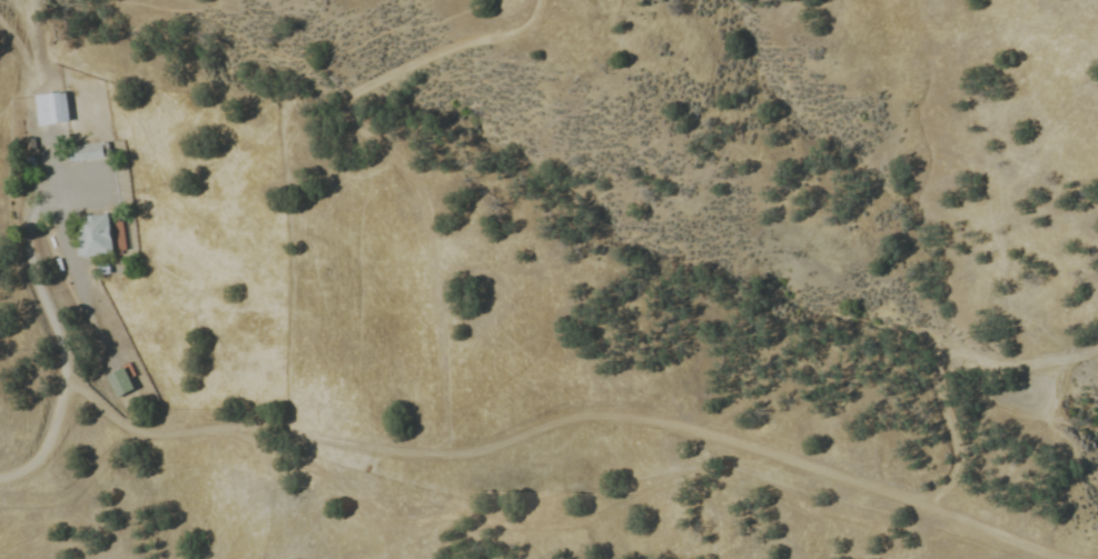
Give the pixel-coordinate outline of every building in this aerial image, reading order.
[(40,128),(71,127),(73,88),(36,88),(40,128)] [(106,157),(104,141),(70,146),(72,162),(106,157)] [(89,254),(116,254),(116,210),(87,210),(89,254)] [(113,221),(114,249),(131,249),(131,221),(113,221)] [(105,373),(122,366),(135,388),(115,397),(105,373)]
